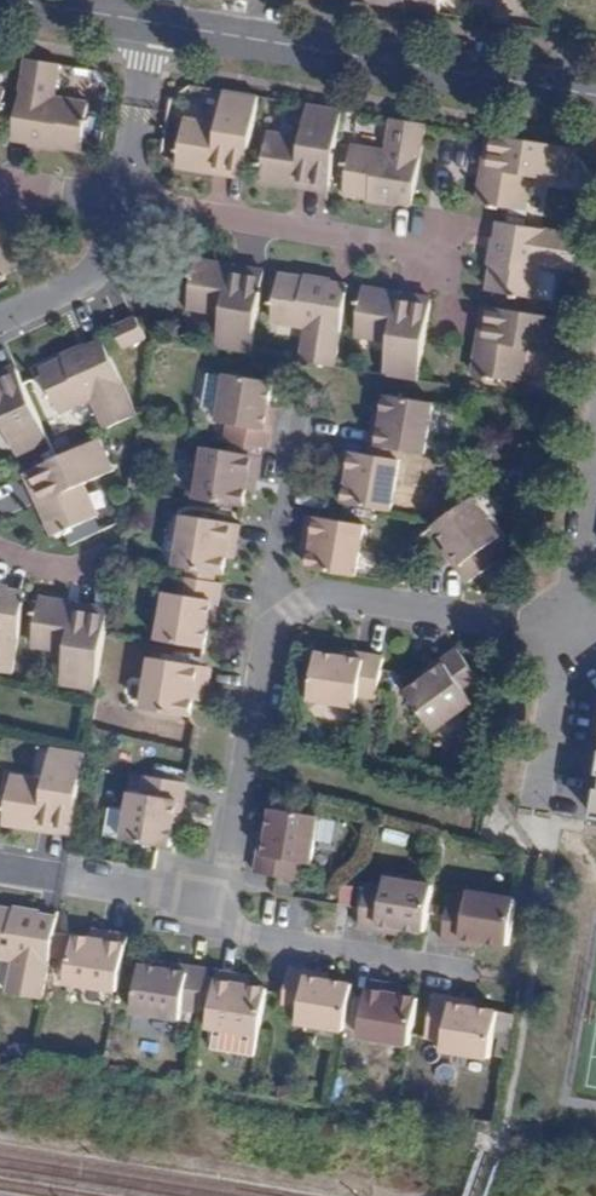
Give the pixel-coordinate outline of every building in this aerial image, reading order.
[(441,0),(407,0),(406,7),(439,13),(441,0)] [(82,151),(83,144),(80,144),(87,101),(57,96),(63,63),(62,63),(27,57),(14,133),(13,139),(29,142),(30,134),(58,139),(57,146),(82,151)] [(185,117),(178,160),(205,164),(204,170),(246,177),(247,168),(259,95),(224,89),(218,123),(185,117)] [(343,109),(307,103),(301,136),(267,131),(261,170),(262,170),(262,172),(288,177),(287,184),(329,191),(331,182),(343,109)] [(413,205),(427,123),(389,117),(384,150),(353,145),(346,184),(345,193),(368,197),(369,189),(397,194),(396,202),(413,205)] [(489,178),(496,134),(490,133),(483,177),(489,178)] [(29,142),(57,146),(58,139),(30,134),(29,142)] [(563,182),(569,146),(496,134),(489,178),(483,177),(479,202),(509,207),(528,211),(533,177),(563,182)] [(56,153),(57,146),(29,142),(28,148),(44,151),(56,153)] [(205,164),(178,160),(177,166),(195,169),(204,170),(205,164)] [(288,177),(262,172),(261,180),(272,181),(287,184),(288,177)] [(369,189),(368,197),(396,202),(397,194),(369,189)] [(396,202),(368,197),(367,204),(383,206),(395,208),(396,202)] [(575,273),(581,235),(506,222),(500,221),(498,237),(504,239),(499,267),(493,266),(489,291),(498,292),(538,299),(543,267),(575,273)] [(486,264),(493,266),(498,237),(490,236),(486,264)] [(498,237),(493,266),(499,267),(504,239),(498,237)] [(217,349),(252,355),(264,281),(222,274),(223,266),(197,261),(193,285),(188,311),(222,316),(217,349)] [(222,274),(264,281),(265,272),(242,269),(223,266),(222,274)] [(304,273),(303,278),(331,283),(332,278),(317,275),(304,273)] [(298,362),(335,368),(348,292),(349,286),(331,283),(330,291),(302,286),(303,278),(280,274),(278,283),(271,325),(304,331),(298,362)] [(331,283),(303,278),(302,286),(330,291),(331,283)] [(418,382),(431,307),(390,300),(391,293),(363,288),(362,294),(355,339),(388,345),(383,376),(418,382)] [(390,300),(431,307),(432,300),(391,293),(390,300)] [(488,349),(495,307),(487,305),(480,347),(488,349)] [(530,349),(561,354),(567,319),(495,307),(488,349),(480,347),(475,374),(482,375),(524,383),(530,349)] [(113,327),(124,351),(147,342),(136,317),(113,327)] [(93,402),(106,429),(139,414),(104,340),(86,348),(90,355),(66,366),(63,359),(40,370),(43,375),(62,417),(93,402)] [(60,355),(63,359),(86,348),(84,344),(69,351),(60,355)] [(86,348),(63,359),(66,366),(90,355),(86,348)] [(20,374),(16,367),(0,375),(0,383),(20,374)] [(51,443),(24,384),(20,374),(0,383),(0,429),(4,428),(18,458),(51,443)] [(225,442),(267,449),(270,432),(264,431),(268,406),(272,382),(225,374),(217,422),(228,423),(225,442)] [(376,447),(428,455),(436,403),(386,395),(383,412),(381,412),(376,447)] [(264,431),(270,432),(272,421),(274,407),(268,406),(264,431)] [(369,446),(376,447),(381,412),(375,411),(373,421),(369,446)] [(49,510),(44,512),(55,536),(63,532),(99,516),(85,485),(116,472),(100,439),(58,458),(31,470),(49,510)] [(194,499),(242,506),(245,490),(247,479),(256,481),(258,469),(260,457),(202,448),(194,499)] [(338,486),(346,487),(352,452),(343,451),(341,466),(338,486)] [(344,504),(393,512),(402,460),(368,455),(352,452),(346,487),(347,487),(344,504)] [(38,498),(44,512),(49,510),(31,470),(27,472),(38,498)] [(245,490),(249,491),(254,492),(256,481),(247,479),(245,490)] [(502,535),(474,496),(443,519),(434,525),(448,545),(462,564),(458,568),(468,583),(473,579),(504,557),(493,541),(502,535)] [(174,567),(222,574),(225,558),(228,559),(234,525),(182,516),(174,567)] [(303,551),(310,552),(316,517),(308,516),(306,534),(303,551)] [(316,517),(310,552),(312,552),(309,569),(359,577),(367,525),(341,521),(316,517)] [(444,548),(458,568),(462,564),(448,545),(444,548)] [(163,592),(155,640),(201,648),(205,624),(208,624),(214,625),(217,607),(221,583),(178,576),(175,594),(163,592)] [(10,590),(0,589),(0,599),(8,601),(10,590)] [(26,593),(10,590),(8,601),(0,599),(0,672),(13,674),(25,599),(26,593)] [(61,687),(97,693),(107,632),(109,619),(67,612),(68,603),(41,598),(40,601),(32,650),(66,655),(61,687)] [(67,612),(109,619),(110,610),(88,606),(68,603),(67,612)] [(483,685),(461,654),(457,649),(442,659),(446,664),(426,678),(407,692),(436,733),(475,705),(468,695),(483,685)] [(365,661),(366,655),(342,651),(341,657),(365,661)] [(376,701),(381,670),(383,658),(366,655),(365,661),(341,657),(317,653),(309,703),(357,711),(359,699),(376,701)] [(149,658),(139,714),(142,714),(143,709),(190,717),(193,701),(194,693),(203,694),(205,682),(207,667),(149,658)] [(446,664),(442,659),(423,673),(426,678),(446,664)] [(194,693),(193,701),(201,702),(203,694),(194,693)] [(75,826),(87,754),(51,748),(46,781),(12,775),(5,817),(4,823),(33,827),(34,819),(75,826)] [(138,842),(171,847),(175,823),(179,800),(185,801),(188,783),(158,778),(143,776),(140,795),(129,793),(126,812),(122,840),(138,842)] [(179,800),(175,823),(182,824),(185,801),(179,800)] [(104,837),(122,840),(126,812),(108,809),(104,837)] [(277,876),(299,880),(302,863),(314,865),(321,817),(319,816),(273,809),(269,832),(265,857),(259,856),(256,873),(277,876)] [(74,834),(75,826),(34,819),(33,827),(57,831),(74,834)] [(263,831),(259,856),(265,857),(269,832),(263,831)] [(428,919),(433,885),(386,877),(385,887),(366,884),(362,909),(359,927),(377,930),(378,924),(401,928),(426,932),(428,919)] [(509,945),(517,897),(468,889),(466,901),(450,898),(446,922),(443,941),(461,944),(462,937),(485,941),(509,945)] [(18,906),(17,911),(44,915),(44,910),(33,908),(18,906)] [(15,962),(10,994),(47,999),(57,932),(60,917),(44,915),(44,916),(43,922),(16,918),(17,911),(0,908),(0,960),(15,962)] [(44,915),(17,911),(16,918),(43,922),(44,916),(44,915)] [(400,934),(401,928),(378,924),(377,930),(391,932),(400,934)] [(104,940),(106,931),(93,929),(92,938),(104,940)] [(92,938),(76,936),(67,986),(119,994),(124,962),(129,935),(118,933),(106,931),(104,940),(92,938)] [(484,947),(485,941),(462,937),(461,944),(470,945),(484,947)] [(190,972),(191,967),(176,964),(167,963),(166,969),(190,972)] [(201,1014),(202,1007),(208,969),(191,967),(190,972),(166,969),(142,965),(134,1015),(181,1022),(183,1011),(201,1014)] [(353,990),(353,984),(330,980),(329,983),(305,979),(307,971),(289,968),(284,998),(282,1013),(300,1016),(299,1026),(346,1033),(353,990)] [(266,995),(267,988),(251,986),(239,984),(240,975),(221,972),(208,969),(202,1007),(211,1009),(207,1030),(215,1031),(259,1038),(266,995)] [(329,983),(330,980),(331,974),(319,973),(307,971),(305,979),(329,983)] [(239,984),(251,986),(252,977),(240,975),(239,984)] [(360,1039),(412,1047),(419,1004),(420,998),(403,996),(403,998),(392,996),(394,985),(385,983),(370,981),(368,993),(360,1039)] [(403,998),(403,996),(405,986),(394,985),(392,996),(403,998)] [(434,1007),(428,1039),(446,1042),(444,1053),(492,1061),(500,1011),(486,1009),(476,1008),(452,1004),(453,997),(435,994),(434,1007)] [(452,1004),(476,1008),(477,1001),(453,997),(452,1004)] [(259,1038),(215,1031),(211,1052),(256,1059),(259,1038)]
